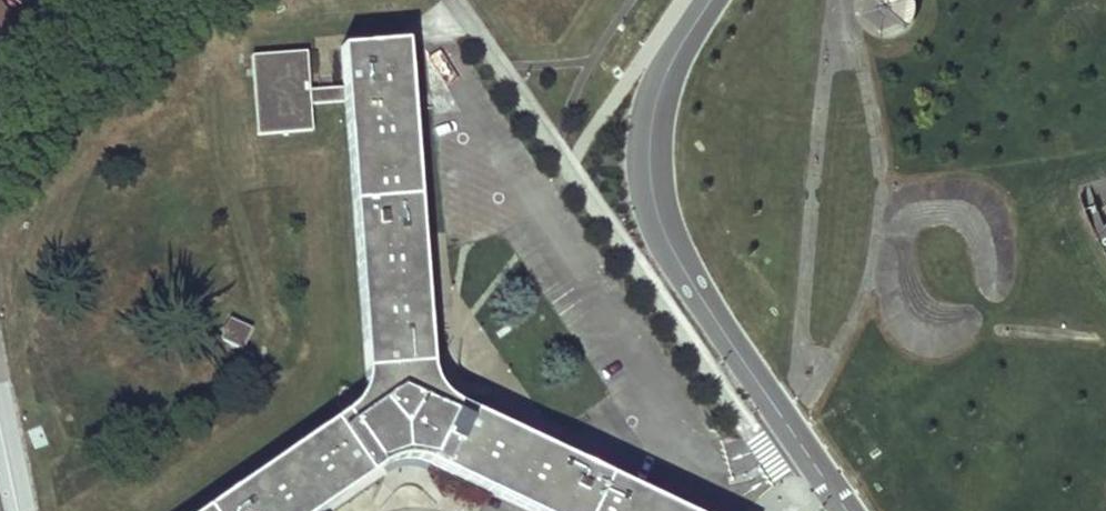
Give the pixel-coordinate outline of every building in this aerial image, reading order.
[(859,35),(909,41),(914,0),(863,0),(859,35)] [(22,32),(0,5),(0,49),(22,32)] [(380,457),(395,451),(404,450),(415,449),(429,454),(546,510),(695,510),(455,395),(441,385),(433,372),(429,356),(403,35),(342,39),(345,78),(308,81),(305,42),(251,46),(257,126),(310,121),(309,96),(346,93),(367,362),(364,377),(357,392),(344,405),(189,510),(302,510),(380,457)] [(1099,225),(1082,200),(1090,219),(1101,244),(1105,251),(1105,220),(1099,225)]
